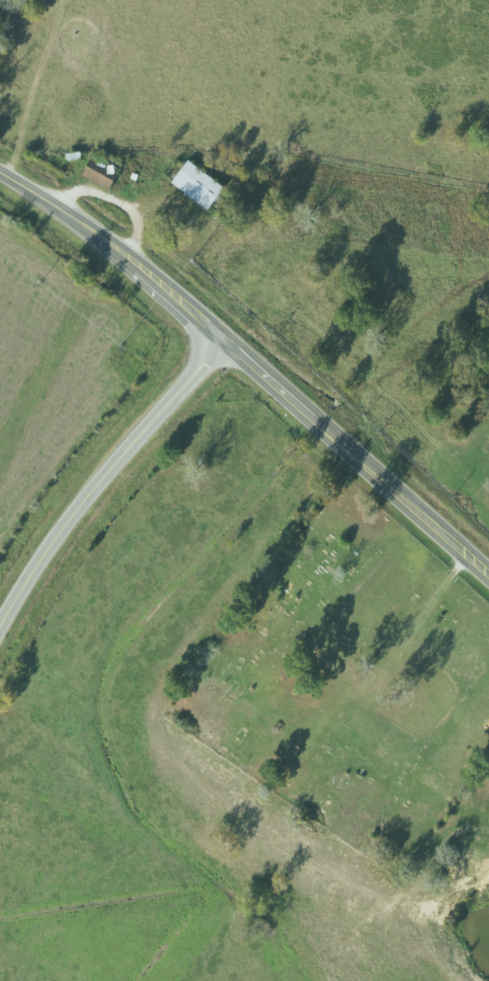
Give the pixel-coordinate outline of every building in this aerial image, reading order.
[(211,210),(228,188),(192,160),(174,182),(211,210)] [(84,175),(112,191),(117,180),(90,165),(84,175)]
